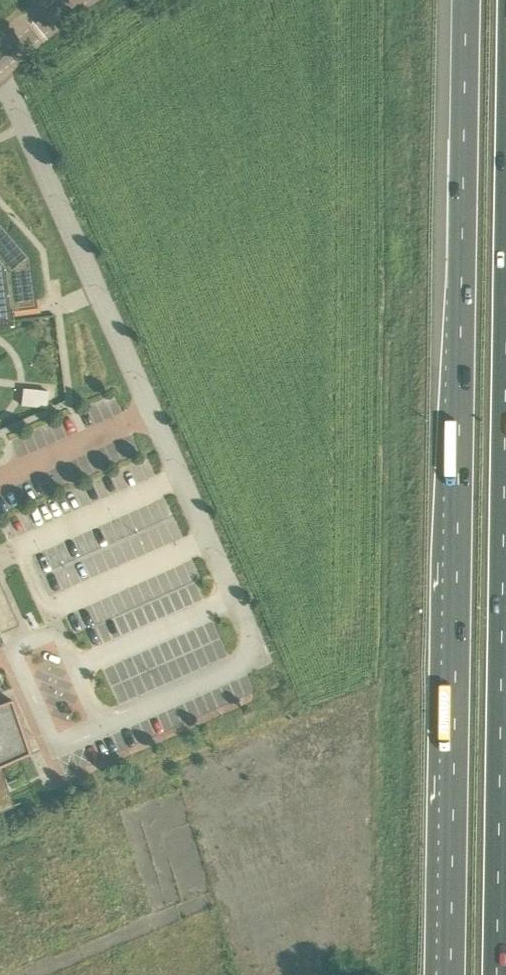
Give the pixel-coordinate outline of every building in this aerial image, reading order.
[(15,324),(14,310),(37,307),(31,257),(0,221),(0,326),(15,324)] [(25,390),(25,405),(49,405),(49,390),(25,390)] [(0,633),(20,625),(0,580),(0,634),(0,633)] [(1,766),(25,755),(30,753),(26,741),(12,699),(1,703),(0,704),(0,766),(1,766)]
